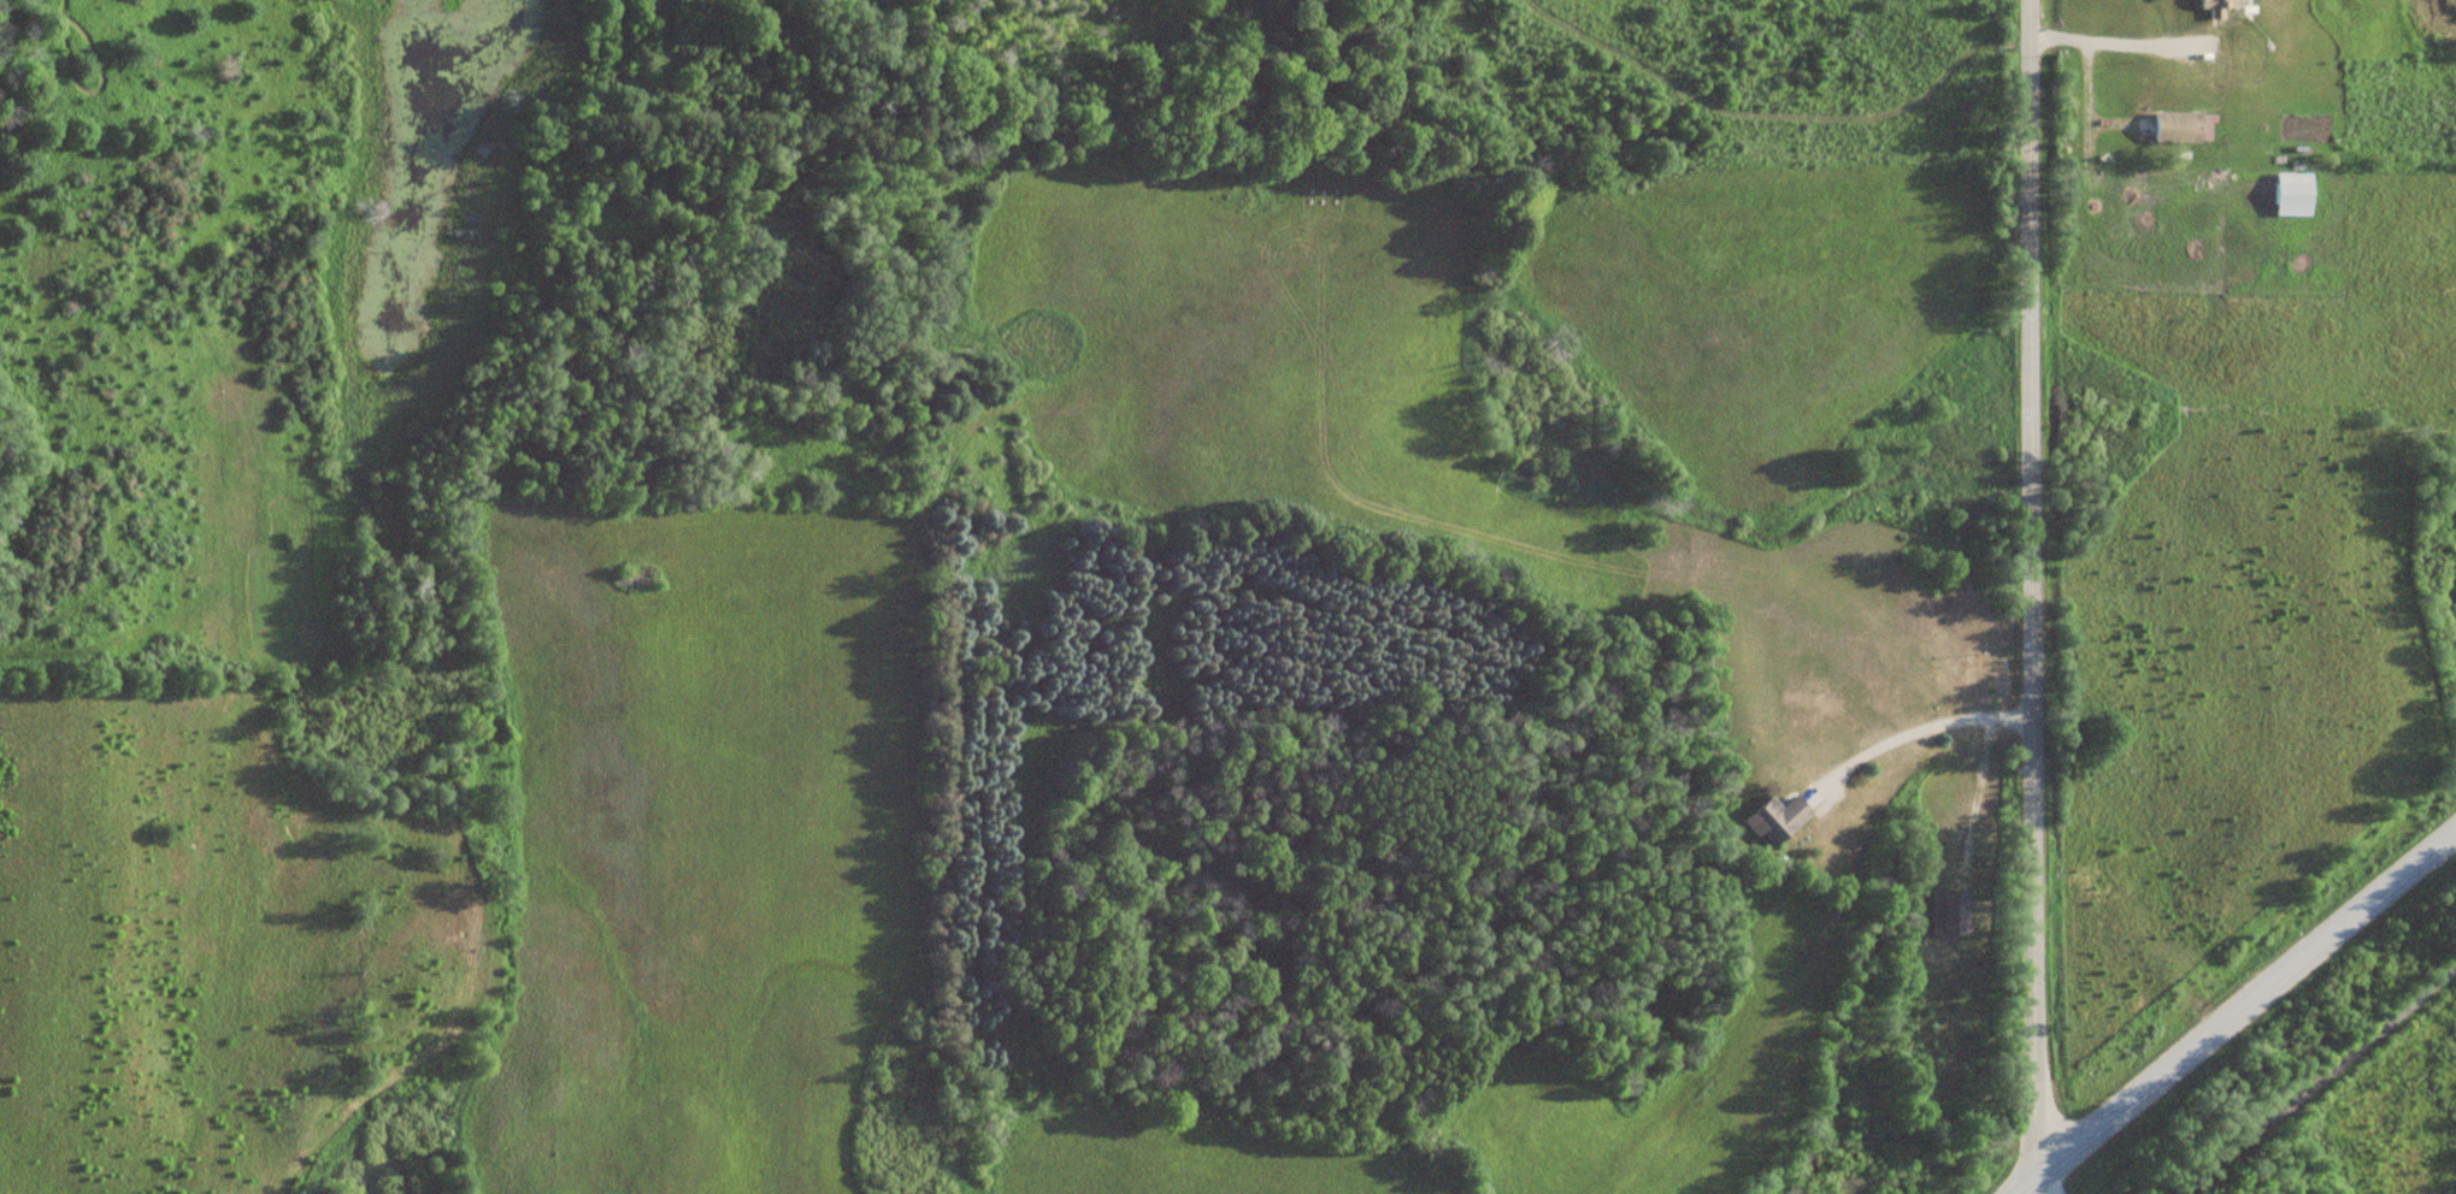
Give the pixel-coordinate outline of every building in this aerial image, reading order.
[(2203,9),(2212,8),(2212,19),(2226,19),(2226,8),(2240,8),(2240,0),(2202,0),(2203,9)] [(2204,113),(2157,113),(2157,143),(2204,143),(2204,113)] [(2315,217),(2315,173),(2280,173),(2280,217),(2315,217)] [(1812,813),(1795,796),(1782,809),(1770,797),(1743,823),(1757,838),(1762,833),(1775,848),(1812,813)] [(1971,892),(1933,892),(1933,935),(1971,935),(1971,892)]
